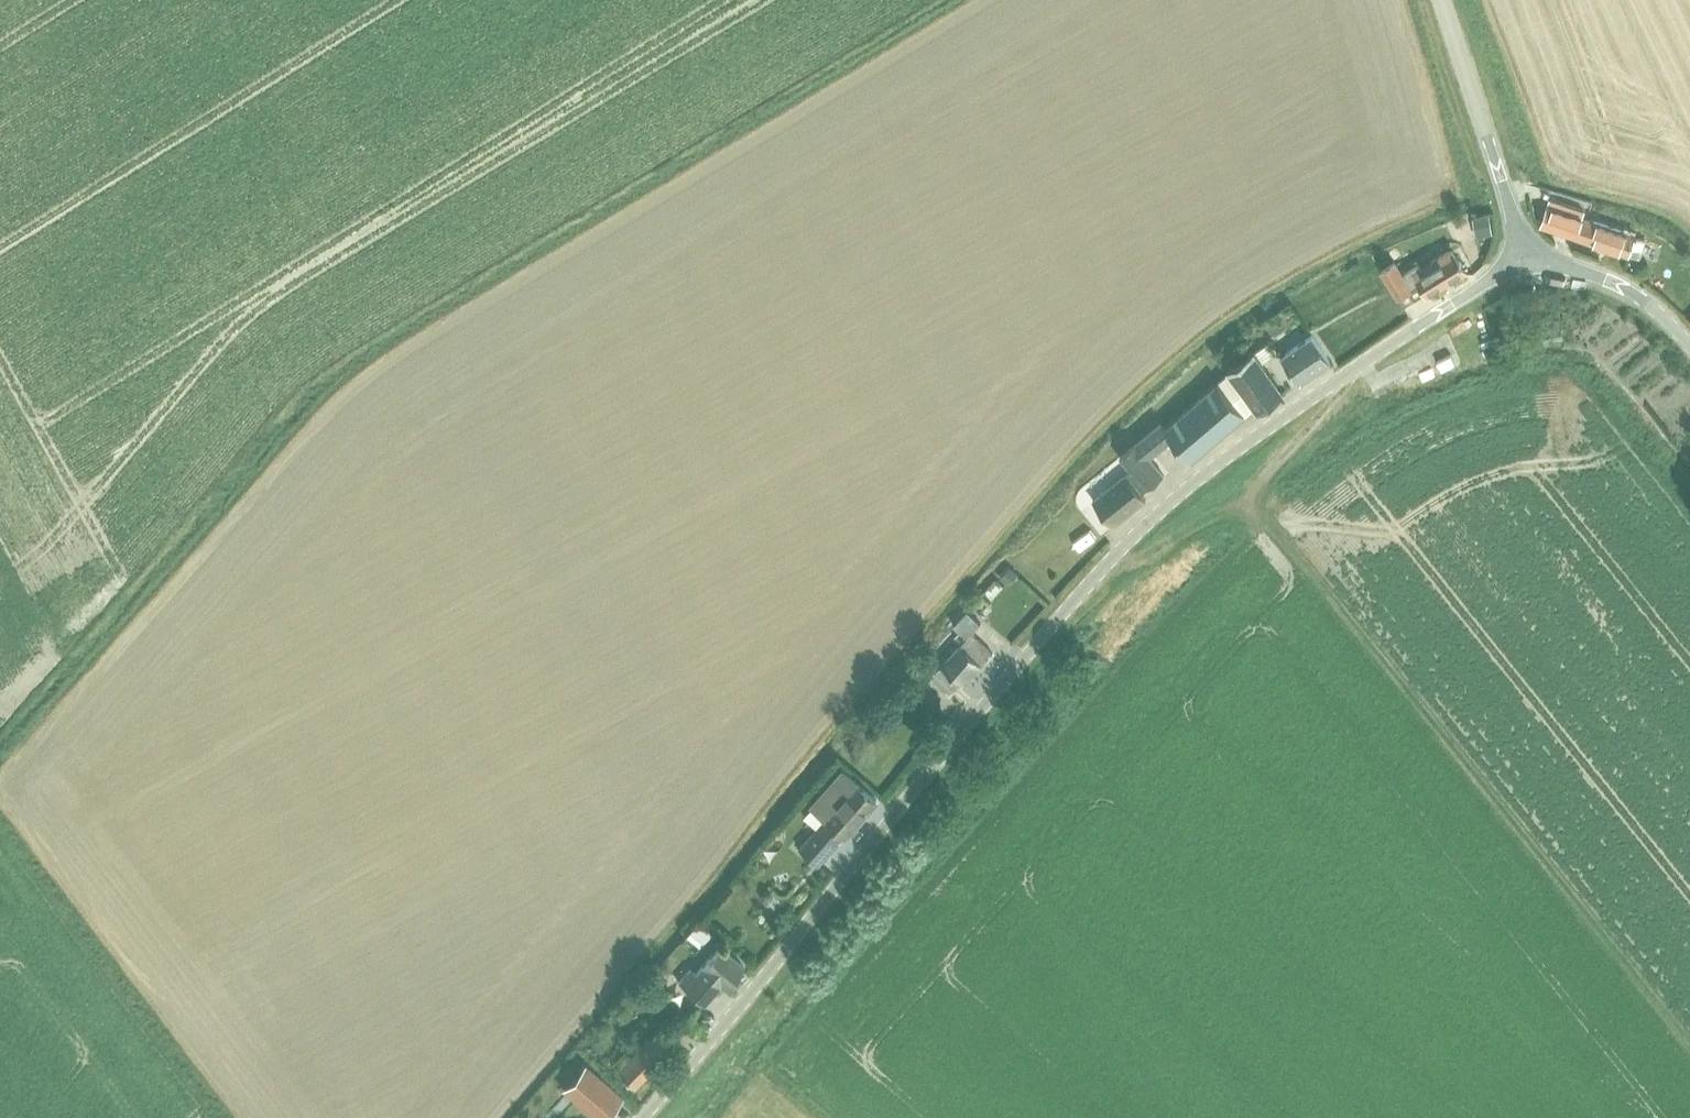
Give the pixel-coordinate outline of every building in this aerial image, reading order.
[(1548,199),(1539,226),(1577,238),(1629,256),(1629,255),(1640,259),(1646,241),(1635,237),(1636,235),(1584,217),(1586,212),(1548,199)] [(1492,234),(1490,215),(1477,216),(1479,235),(1492,234)] [(1450,251),(1432,263),(1435,267),(1425,274),(1420,265),(1403,275),(1394,261),(1380,270),(1396,297),(1423,281),(1429,291),(1465,270),(1456,255),(1453,256),(1450,251)] [(1542,327),(1524,330),(1527,349),(1544,346),(1542,327)] [(1285,353),(1280,357),(1299,384),(1331,362),(1312,334),(1285,353)] [(1228,371),(1240,388),(1254,408),(1257,412),(1284,394),(1264,366),(1275,358),(1267,347),(1257,355),(1255,352),(1228,371)] [(1254,408),(1240,388),(1230,396),(1219,383),(1165,428),(1161,423),(1122,456),(1132,469),(1095,501),(1116,524),(1146,498),(1141,492),(1147,487),(1148,488),(1164,475),(1149,457),(1173,438),(1192,461),(1254,408)] [(1010,565),(1000,577),(1008,583),(1018,571),(1010,565)] [(955,625),(967,637),(924,682),(937,695),(943,688),(951,695),(962,683),(963,684),(993,653),(972,633),(981,623),(969,611),(955,625)] [(845,835),(877,800),(844,770),(812,806),(827,818),(800,848),(820,865),(838,843),(837,842),(844,833),(845,835)] [(726,987),(744,966),(719,945),(696,973),(690,968),(679,982),(703,1002),(721,982),(726,987)] [(658,985),(665,978),(658,972),(651,979),(658,985)] [(635,1089),(672,1050),(653,1033),(617,1072),(635,1089)] [(566,1088),(599,1117),(603,1117),(621,1098),(585,1067),(566,1088)]
